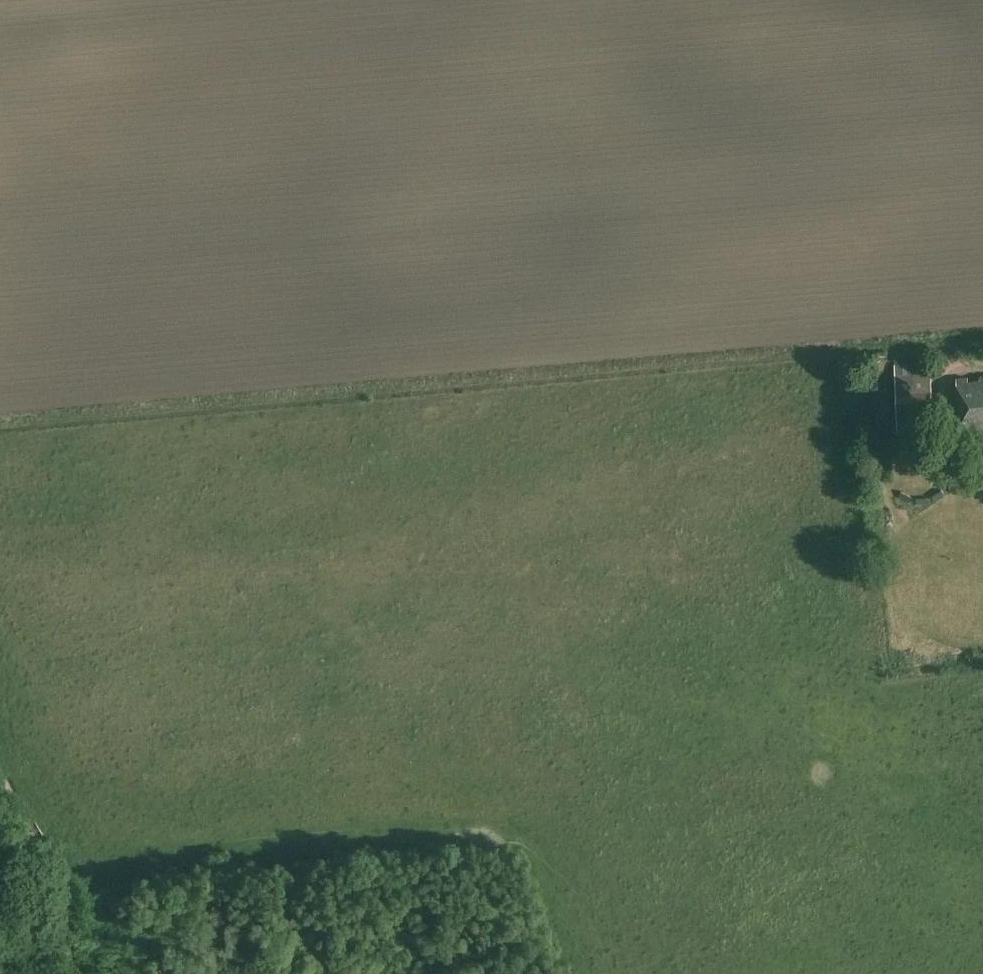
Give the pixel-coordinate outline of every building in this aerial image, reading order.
[(934,427),(932,374),(896,375),(898,428),(934,427)] [(981,376),(982,380),(970,381),(969,378),(958,379),(963,429),(982,427),(982,376),(981,376)]
